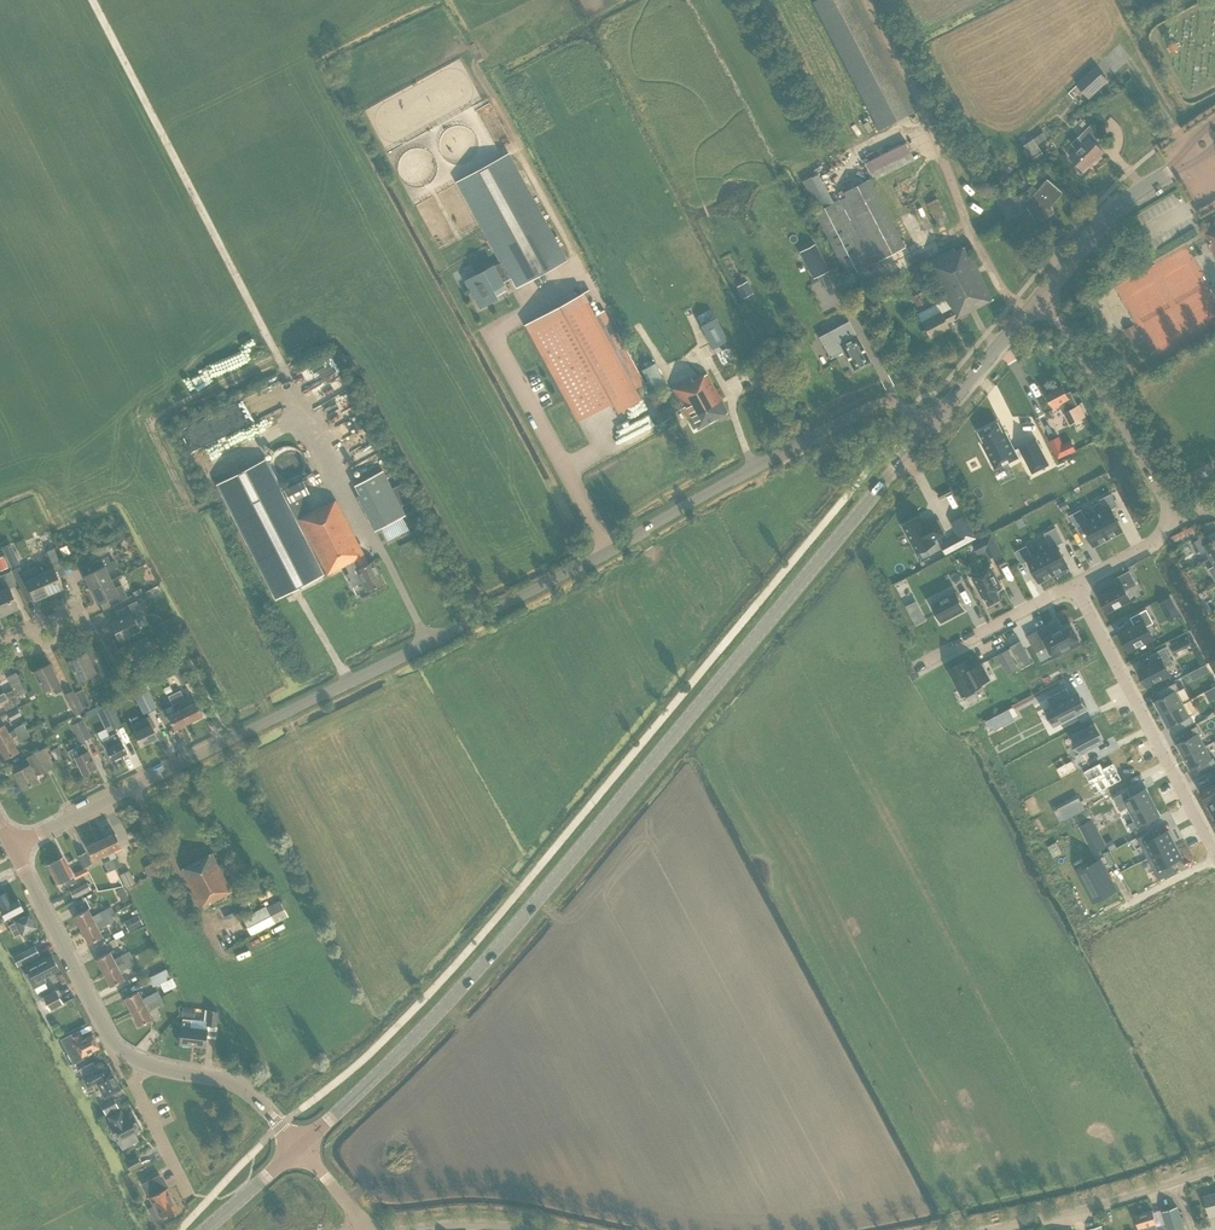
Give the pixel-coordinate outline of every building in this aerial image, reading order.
[(813,3),(879,129),(913,111),(855,0),(818,0),(813,3)] [(1176,42),(1170,46),(1173,52),(1179,48),(1176,42)] [(1109,81),(1095,66),(1076,84),(1089,99),(1109,81)] [(1070,157),(1084,171),(1104,151),(1094,142),(1100,136),(1090,126),(1078,137),(1072,143),(1078,149),(1070,157)] [(1047,139),(1043,132),(1023,145),(1031,158),(1041,152),(1037,145),(1047,139)] [(906,141),(864,162),(870,174),(874,180),(915,160),(906,141)] [(567,259),(508,152),(456,181),(499,261),(464,280),(478,307),(496,297),(491,288),(510,277),(516,287),(567,259)] [(879,260),(846,196),(840,199),(839,198),(833,202),(818,173),(803,180),(818,210),(814,212),(847,277),(879,260)] [(843,192),(846,196),(879,260),(905,247),(869,178),(843,192)] [(1025,207),(1035,222),(1036,222),(1044,217),(1041,212),(1047,205),(1049,207),(1062,192),(1062,193),(1063,192),(1047,178),(1036,190),(1032,186),(1028,190),(1031,196),(1034,201),(1025,207)] [(1010,198),(1007,193),(995,200),(1007,221),(1025,211),(1016,195),(1010,198)] [(1203,232),(1214,256),(1214,224),(1207,228),(1209,230),(1203,232)] [(814,278),(829,270),(815,243),(800,252),(814,278)] [(993,299),(965,246),(955,251),(954,248),(924,263),(943,300),(917,313),(922,322),(921,322),(929,337),(949,327),(947,323),(953,320),(993,299)] [(901,276),(917,306),(921,304),(917,295),(928,289),(917,267),(901,276)] [(595,296),(591,290),(584,294),(583,293),(525,325),(577,420),(612,402),(617,411),(641,398),(635,388),(643,384),(603,312),(596,316),(587,301),(595,296)] [(817,307),(807,312),(810,319),(820,314),(817,307)] [(715,317),(700,324),(713,347),(727,340),(715,317)] [(853,370),(870,361),(857,335),(856,335),(849,321),(819,336),(830,358),(844,351),(853,370)] [(1143,340),(1134,324),(1125,329),(1134,345),(1143,340)] [(655,363),(641,370),(653,391),(666,384),(655,363)] [(728,412),(707,374),(693,381),(691,378),(677,386),(676,384),(673,385),(674,387),(672,388),(694,428),(696,427),(697,429),(728,412)] [(1046,394),(1054,409),(1060,406),(1070,425),(1086,417),(1080,404),(1078,405),(1071,391),(1066,393),(1063,386),(1046,394)] [(998,422),(979,432),(985,443),(982,444),(996,469),(1019,457),(1006,431),(1004,433),(998,422)] [(1037,438),(1020,447),(1033,473),(1050,464),(1037,438)] [(305,469),(306,464),(305,458),(302,453),(298,449),(293,447),(287,446),(282,447),(277,449),(273,453),(270,458),(269,464),(270,469),(273,474),(277,478),(282,481),(287,482),(293,481),(298,478),(302,474),(305,469)] [(263,460),(220,482),(278,597),(326,573),(327,574),(345,565),(349,573),(346,574),(352,586),(362,582),(366,591),(384,582),(373,560),(368,563),(336,500),(326,505),(325,504),(310,512),(302,496),(309,492),(305,485),(310,483),(306,475),(278,489),(263,460)] [(360,495),(377,529),(405,515),(388,481),(360,495)] [(1118,506),(1112,494),(1100,499),(1105,510),(1096,515),(1109,539),(1123,531),(1112,509),(1118,506)] [(1109,539),(1096,515),(1087,520),(1081,509),(1070,515),(1076,527),(1082,524),(1094,546),(1109,539)] [(909,522),(903,525),(917,552),(935,542),(934,539),(944,534),(937,520),(926,525),(921,516),(912,520),(909,521),(909,522)] [(1063,542),(1055,527),(1044,533),(1051,546),(1042,551),(1054,575),(1069,567),(1057,545),(1063,542)] [(958,538),(963,547),(977,540),(972,530),(958,538)] [(1001,552),(991,533),(973,543),(978,553),(987,548),(991,557),(1001,552)] [(1210,558),(1214,556),(1214,539),(1211,541),(1208,534),(1195,541),(1201,553),(1206,551),(1210,558)] [(10,544),(3,547),(11,566),(18,563),(13,551),(14,551),(10,544)] [(1054,575),(1042,551),(1032,556),(1027,545),(1015,551),(1022,563),(1028,560),(1040,582),(1054,575)] [(66,546),(61,548),(64,556),(69,553),(66,546)] [(47,570),(40,573),(49,593),(63,587),(56,570),(63,567),(54,548),(47,551),(51,560),(44,563),(47,570)] [(84,575),(91,589),(112,579),(108,571),(118,567),(115,560),(111,562),(107,555),(91,563),(94,570),(84,575)] [(49,593),(40,573),(37,565),(22,572),(20,566),(13,569),(20,587),(27,583),(35,600),(49,593)] [(1003,588),(991,566),(972,577),(983,598),(984,597),(989,605),(1001,599),(997,591),(1003,588)] [(4,614),(18,607),(10,588),(17,585),(11,570),(0,575),(0,580),(4,588),(0,590),(0,606),(4,614)] [(1137,584),(1130,570),(1115,578),(1118,585),(1098,596),(1107,613),(1131,600),(1126,590),(1137,584)] [(116,587),(112,579),(91,589),(98,603),(108,599),(111,606),(128,598),(122,584),(116,587)] [(966,609),(957,591),(931,604),(941,623),(966,609)] [(1180,613),(1171,596),(1159,602),(1168,619),(1180,613)] [(119,619),(111,622),(120,639),(140,629),(135,618),(144,614),(137,600),(115,611),(119,619)] [(916,602),(908,607),(916,624),(925,619),(916,602)] [(1154,622),(1147,610),(1131,618),(1135,625),(1118,634),(1128,653),(1154,639),(1147,626),(1154,622)] [(1054,633),(1050,624),(1028,635),(1036,651),(1045,647),(1044,645),(1047,643),(1053,656),(1080,642),(1072,626),(1063,631),(1062,629),(1054,633)] [(1170,643),(1172,646),(1175,652),(1192,644),(1189,638),(1179,643),(1177,639),(1170,643)] [(1154,661),(1137,670),(1146,688),(1171,675),(1166,665),(1173,662),(1165,647),(1151,655),(1154,661)] [(998,654),(1008,673),(1018,668),(1008,649),(998,654)] [(1023,649),(1015,653),(1019,659),(1026,655),(1023,649)] [(86,652),(69,660),(79,680),(90,675),(94,684),(108,677),(97,656),(90,660),(86,652)] [(972,667),(967,658),(948,668),(963,697),(982,686),(981,684),(991,679),(982,662),(972,667)] [(191,680),(182,662),(172,666),(181,685),(191,680)] [(60,683),(50,663),(35,671),(45,691),(53,687),(56,693),(63,690),(60,683)] [(1206,664),(1200,667),(1204,675),(1210,671),(1206,664)] [(1154,701),(1161,715),(1183,703),(1177,691),(1179,689),(1176,682),(1158,692),(1161,698),(1154,701)] [(0,684),(0,703),(2,702),(6,710),(20,702),(13,689),(5,693),(0,684)] [(158,708),(146,685),(133,691),(144,714),(158,708)] [(1052,707),(1046,709),(1055,725),(1086,709),(1077,693),(1069,698),(1066,692),(1068,691),(1067,689),(1048,699),(1052,707)] [(82,708),(73,690),(65,694),(74,713),(82,708)] [(180,690),(174,693),(179,702),(182,708),(189,722),(203,715),(196,701),(188,705),(180,690)] [(174,693),(168,696),(172,704),(172,705),(179,702),(174,693)] [(1189,715),(1183,703),(1161,715),(1168,728),(1175,725),(1178,731),(1195,722),(1191,714),(1189,715)] [(122,725),(113,705),(103,710),(112,730),(122,725)] [(22,715),(18,707),(7,713),(10,721),(22,715)] [(175,729),(189,722),(182,708),(168,715),(175,729)] [(1004,710),(983,721),(987,729),(1008,717),(1004,710)] [(131,725),(141,745),(157,737),(152,727),(155,726),(150,716),(131,725)] [(92,737),(83,719),(71,725),(80,743),(92,737)] [(26,730),(23,724),(15,728),(15,729),(10,732),(5,723),(0,726),(0,743),(26,730)] [(1082,753),(1103,741),(1094,725),(1073,737),(1082,753)] [(1177,744),(1184,757),(1205,746),(1199,734),(1201,733),(1197,726),(1192,729),(1195,734),(1177,744)] [(26,730),(0,743),(0,748),(5,758),(19,751),(15,743),(29,735),(26,730)] [(112,760),(126,753),(121,741),(116,732),(102,739),(107,748),(106,748),(112,760)] [(84,743),(77,746),(68,751),(72,759),(75,758),(83,774),(97,767),(88,750),(87,750),(84,743)] [(1205,746),(1184,757),(1191,770),(1209,761),(1212,767),(1214,766),(1214,760),(1214,757),(1212,758),(1205,746)] [(24,788),(38,780),(35,775),(40,773),(52,767),(43,749),(31,755),(34,762),(15,772),(24,788)] [(1098,762),(1078,773),(1083,781),(1089,778),(1098,795),(1124,781),(1115,764),(1103,771),(1098,762)] [(1200,789),(1214,817),(1214,782),(1200,789)] [(1131,812),(1154,801),(1147,788),(1130,796),(1127,790),(1114,797),(1120,808),(1127,804),(1131,812)] [(1160,814),(1154,801),(1131,812),(1135,820),(1128,823),(1131,829),(1160,814)] [(1104,846),(1091,821),(1081,826),(1094,852),(1104,846)] [(1154,831),(1138,839),(1148,859),(1176,844),(1169,831),(1157,837),(1154,831)] [(110,859),(115,868),(121,866),(114,851),(122,847),(115,832),(101,839),(108,854),(110,859)] [(94,860),(108,854),(101,839),(87,846),(94,860)] [(1176,844),(1148,859),(1159,881),(1176,872),(1171,864),(1183,858),(1176,844)] [(87,851),(78,855),(83,868),(92,863),(87,851)] [(212,853),(181,869),(202,908),(232,891),(212,853)] [(76,882),(63,857),(48,864),(58,883),(64,880),(67,887),(76,882)] [(115,868),(110,859),(104,862),(108,871),(105,872),(109,883),(120,878),(115,868)] [(1115,890),(1099,861),(1089,866),(1092,873),(1083,877),(1095,900),(1115,890)] [(136,883),(129,870),(120,874),(126,888),(136,883)] [(87,882),(70,891),(74,898),(91,889),(87,882)] [(0,913),(0,922),(24,910),(17,897),(10,900),(5,891),(0,894),(0,900),(2,905),(0,906),(0,907),(3,912),(0,913)] [(280,900),(244,918),(252,935),(288,916),(280,900)] [(75,915),(82,929),(111,914),(114,912),(111,906),(93,916),(89,908),(75,915)] [(37,927),(30,912),(14,920),(15,922),(9,925),(15,936),(20,933),(21,935),(37,927)] [(114,921),(111,914),(82,929),(89,943),(103,936),(99,928),(114,921)] [(146,925),(129,934),(134,943),(150,934),(146,925)] [(37,944),(32,934),(18,941),(23,951),(37,944)] [(26,961),(40,954),(35,945),(22,952),(26,961)] [(97,958),(104,972),(133,957),(129,951),(120,956),(121,957),(115,960),(111,951),(97,958)] [(24,968),(34,988),(47,982),(44,977),(59,969),(52,955),(45,959),(45,957),(24,968)] [(136,963),(133,957),(104,972),(111,986),(125,978),(121,971),(136,963)] [(171,977),(167,968),(149,977),(153,986),(171,977)] [(43,997),(50,1010),(63,1003),(56,990),(43,997)] [(125,998),(132,1011),(145,1004),(161,996),(158,990),(142,998),(138,991),(125,998)] [(132,1011),(139,1025),(152,1018),(148,1011),(164,1003),(161,996),(145,1004),(132,1011)] [(205,1046),(208,1025),(217,1026),(218,1011),(205,1009),(204,1021),(183,1018),(180,1044),(205,1046)] [(61,1039),(74,1063),(84,1058),(82,1055),(99,1047),(92,1034),(83,1038),(80,1032),(72,1036),(71,1033),(61,1039)] [(97,1082),(104,1097),(121,1089),(111,1071),(107,1073),(104,1066),(83,1077),(88,1087),(97,1082)] [(87,1067),(80,1070),(83,1076),(89,1072),(87,1067)] [(119,1113),(109,1118),(114,1127),(110,1130),(116,1141),(140,1129),(134,1117),(124,1123),(119,1113)] [(142,1165),(138,1155),(126,1161),(130,1171),(142,1165)] [(148,1208),(154,1220),(160,1217),(178,1208),(168,1187),(167,1188),(159,1174),(142,1183),(154,1205),(148,1208)] [(1204,1196),(1210,1216),(1214,1215),(1214,1193),(1204,1196)] [(1163,1211),(1169,1229),(1179,1229),(1186,1228),(1179,1206),(1163,1211)] [(1156,1224),(1157,1224),(1153,1210),(1135,1215),(1139,1229),(1166,1229),(1164,1224),(1157,1226),(1156,1224)]
